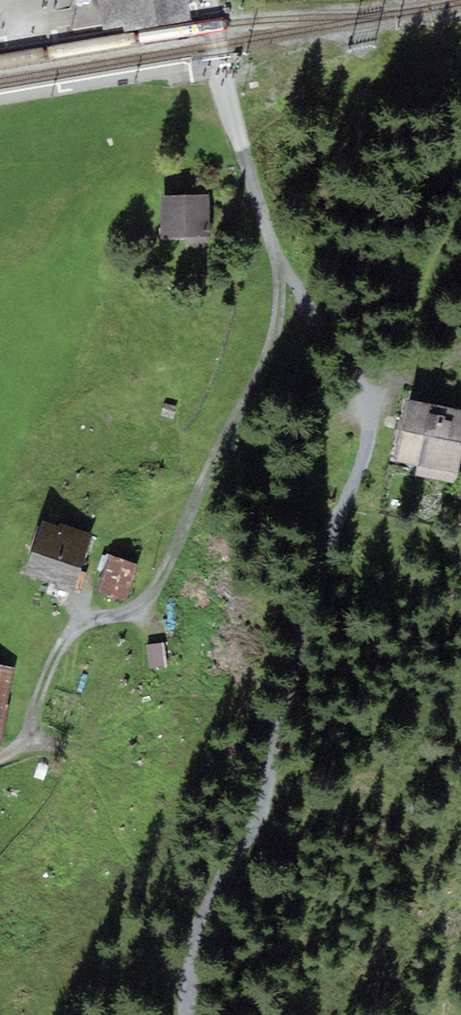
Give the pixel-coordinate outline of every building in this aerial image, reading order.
[(102,27),(191,12),(189,0),(98,0),(102,27)] [(97,4),(55,13),(60,35),(102,26),(97,4)] [(161,196),(162,238),(209,237),(208,195),(161,196)] [(456,483),(460,457),(460,409),(411,398),(398,459),(417,463),(414,474),(456,483)] [(41,579),(55,583),(54,587),(72,593),(92,533),(73,527),(60,523),(59,525),(42,520),(25,573),(41,579)] [(127,601),(139,564),(108,554),(96,592),(127,601)] [(15,667),(0,664),(0,745),(1,746),(15,667)]
